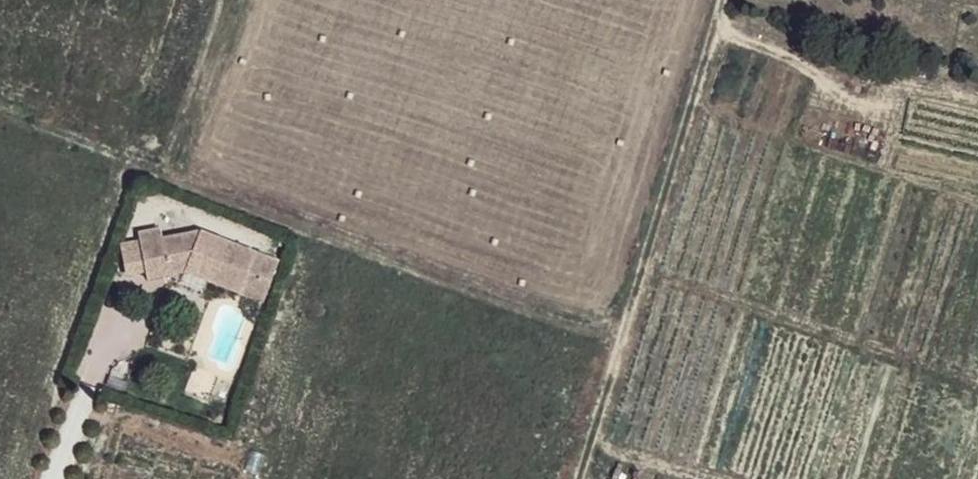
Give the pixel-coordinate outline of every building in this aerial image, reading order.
[(158,224),(136,227),(142,268),(185,261),(186,257),(207,265),(203,276),(235,289),(243,269),(251,250),(198,228),(160,234),(158,224)] [(185,261),(142,268),(143,273),(180,267),(203,276),(207,265),(186,257),(185,261)] [(267,279),(243,269),(235,289),(258,299),(267,279)]
